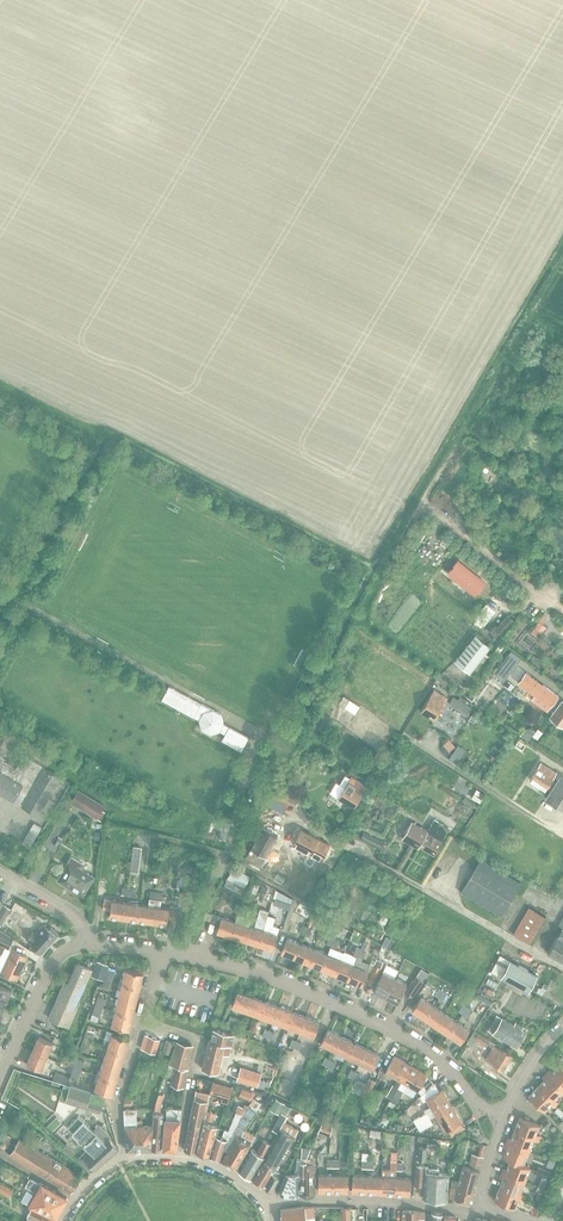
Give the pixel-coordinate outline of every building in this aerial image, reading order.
[(475,594),(485,582),(458,560),(448,572),(475,594)] [(504,601),(489,623),(503,633),(518,610),(504,601)] [(543,613),(535,625),(544,631),(552,620),(543,613)] [(475,634),(454,661),(470,673),(491,646),(475,634)] [(505,661),(495,674),(503,681),(513,667),(505,661)] [(525,671),(518,682),(535,695),(532,699),(547,711),(558,695),(525,671)] [(213,710),(203,712),(198,710),(201,704),(169,686),(162,699),(200,720),(202,729),(211,734),(220,731),(225,733),(222,739),(242,750),(249,737),(224,724),(221,714),(213,710)] [(360,706),(365,698),(347,688),(343,697),(360,706)] [(421,711),(434,719),(447,698),(435,690),(421,711)] [(465,703),(467,700),(460,695),(458,698),(454,695),(449,702),(468,714),(472,708),(465,703)] [(316,712),(329,718),(333,709),(328,706),(330,702),(322,699),(316,712)] [(550,716),(562,725),(562,699),(550,716)] [(533,735),(537,739),(543,732),(538,728),(533,735)] [(456,763),(464,751),(456,747),(449,759),(456,763)] [(13,798),(14,797),(24,802),(23,804),(38,812),(59,775),(45,767),(46,766),(24,753),(17,765),(15,764),(14,765),(3,759),(5,757),(4,756),(0,763),(0,791),(13,798)] [(530,779),(546,789),(556,772),(541,762),(530,779)] [(456,781),(464,785),(469,777),(462,773),(456,781)] [(338,798),(353,807),(365,786),(345,774),(340,784),(344,787),(338,798)] [(562,809),(562,775),(561,774),(546,798),(562,809)] [(279,784),(271,797),(292,809),(299,796),(279,784)] [(71,802),(97,817),(104,805),(78,789),(71,802)] [(246,857),(260,865),(277,835),(274,833),(279,824),(264,816),(259,825),(262,827),(246,857)] [(418,845),(434,855),(450,828),(434,818),(427,830),(412,820),(401,838),(417,847),(418,845)] [(105,820),(103,830),(109,831),(111,821),(105,820)] [(22,842),(30,846),(42,826),(34,821),(22,842)] [(293,843),(322,859),(330,844),(301,828),(293,843)] [(359,838),(379,848),(382,842),(363,832),(359,838)] [(135,838),(133,863),(142,864),(143,838),(135,838)] [(81,868),(83,863),(72,856),(69,861),(58,879),(83,894),(94,876),(81,868)] [(460,891),(501,916),(521,883),(480,859),(460,891)] [(223,887),(241,896),(245,888),(244,887),(249,875),(232,867),(223,887)] [(101,891),(98,913),(115,916),(118,893),(101,891)] [(118,893),(115,916),(131,918),(134,895),(118,893)] [(134,895),(131,918),(147,920),(150,897),(134,895)] [(150,897),(147,920),(163,922),(166,899),(150,897)] [(166,899),(163,922),(180,924),(183,902),(166,899)] [(234,910),(244,913),(246,906),(236,903),(234,910)] [(1,925),(11,908),(4,904),(0,911),(0,924),(1,925)] [(299,916),(312,919),(316,907),(303,904),(299,916)] [(513,934),(529,943),(545,917),(529,907),(513,934)] [(258,944),(268,913),(269,910),(260,908),(254,927),(249,925),(245,940),(258,944)] [(267,915),(258,944),(272,949),(279,927),(273,925),(275,918),(267,915)] [(245,940),(249,925),(251,920),(237,916),(236,921),(231,936),(245,940)] [(558,925),(562,928),(548,953),(562,962),(562,916),(558,925)] [(231,936),(236,921),(222,917),(217,932),(231,936)] [(52,925),(49,928),(43,923),(35,932),(34,930),(27,937),(31,941),(31,942),(41,952),(59,932),(52,925)] [(9,948),(13,939),(0,933),(0,943),(9,948)] [(295,957),(301,943),(287,937),(281,951),(295,957)] [(308,963),(314,948),(301,943),(295,957),(308,963)] [(498,946),(493,965),(502,967),(507,948),(498,946)] [(1,971),(17,978),(27,955),(12,948),(1,971)] [(321,968),(327,954),(314,948),(308,963),(321,968)] [(335,974),(341,959),(327,954),(321,968),(335,974)] [(354,965),(348,979),(362,985),(368,970),(371,963),(361,960),(362,958),(358,956),(354,965)] [(367,980),(374,983),(383,961),(376,958),(367,980)] [(348,979),(354,965),(341,959),(335,974),(348,979)] [(500,976),(527,991),(537,975),(510,960),(500,976)] [(98,962),(95,971),(104,974),(107,965),(98,962)] [(59,999),(50,1018),(66,1025),(75,1006),(83,988),(91,968),(78,963),(70,982),(68,987),(65,986),(59,999)] [(385,968),(373,990),(385,996),(395,977),(399,969),(387,963),(385,968)] [(490,969),(487,976),(497,979),(499,973),(490,969)] [(127,971),(122,993),(138,997),(143,975),(127,971)] [(405,992),(412,997),(423,981),(416,976),(405,992)] [(395,977),(385,996),(397,1002),(407,983),(395,977)] [(4,1006),(11,990),(0,985),(0,1005),(4,1006)] [(438,997),(443,990),(439,987),(434,994),(438,997)] [(443,990),(438,997),(442,1000),(447,993),(443,990)] [(246,1011),(252,996),(238,991),(232,1005),(246,1011)] [(122,993),(116,1015),(133,1019),(138,997),(122,993)] [(260,1016),(265,1001),(252,996),(246,1011),(260,1016)] [(424,1018),(433,1005),(420,997),(412,1009),(424,1018)] [(467,1006),(462,1013),(466,1016),(475,1003),(471,1000),(467,1006)] [(273,1021),(279,1006),(265,1001),(260,1016),(273,1021)] [(462,1013),(467,1006),(463,1004),(458,1010),(462,1013)] [(436,1026),(445,1013),(433,1005),(424,1018),(436,1026)] [(287,1026),(292,1011),(279,1006),(273,1021),(287,1026)] [(475,1017),(480,1020),(486,1011),(480,1008),(475,1017)] [(300,1031),(305,1016),(292,1011),(287,1026),(300,1031)] [(448,1034),(457,1021),(445,1013),(436,1026),(448,1034)] [(515,1022),(514,1025),(496,1014),(487,1029),(517,1046),(525,1032),(522,1030),(523,1027),(515,1022)] [(239,1029),(243,1020),(230,1015),(227,1024),(239,1029)] [(305,1016),(300,1031),(314,1036),(319,1022),(305,1016)] [(457,1021),(448,1034),(460,1042),(469,1029),(457,1021)] [(108,1024),(103,1040),(125,1046),(130,1030),(108,1024)] [(222,1053),(229,1055),(233,1035),(213,1029),(210,1040),(209,1040),(202,1068),(218,1073),(222,1053)] [(334,1050),(341,1036),(328,1029),(321,1043),(334,1050)] [(33,1032),(26,1047),(47,1056),(54,1041),(33,1032)] [(480,1033),(477,1039),(487,1044),(488,1044),(493,1047),(486,1060),(503,1070),(512,1054),(495,1044),(496,1043),(480,1033)] [(145,1034),(141,1048),(145,1049),(155,1052),(159,1038),(149,1035),(145,1034)] [(347,1056),(354,1042),(341,1036),(334,1050),(347,1056)] [(103,1040),(99,1055),(121,1062),(125,1046),(103,1040)] [(165,1040),(162,1052),(170,1054),(173,1042),(165,1040)] [(297,1040),(292,1051),(297,1053),(301,1042),(297,1040)] [(170,1063),(173,1064),(189,1069),(193,1051),(192,1045),(178,1041),(170,1063)] [(360,1062),(367,1049),(354,1042),(347,1056),(360,1062)] [(26,1047),(20,1063),(41,1072),(47,1056),(26,1047)] [(367,1049),(360,1062),(373,1069),(380,1055),(367,1049)] [(99,1055),(94,1071),(116,1077),(121,1062),(99,1055)] [(281,1077),(292,1082),(301,1060),(290,1055),(281,1077)] [(326,1066),(330,1058),(325,1056),(317,1072),(321,1074),(326,1065),(326,1066)] [(388,1105),(410,1065),(394,1056),(388,1068),(383,1065),(378,1075),(382,1078),(385,1072),(396,1078),(389,1091),(394,1094),(388,1104),(388,1105)] [(185,1086),(189,1069),(173,1064),(172,1070),(175,1070),(172,1084),(185,1086)] [(562,1089),(562,1068),(559,1064),(549,1075),(562,1089)] [(394,1094),(388,1105),(392,1107),(396,1104),(400,1097),(403,1091),(407,1084),(418,1090),(422,1094),(435,1083),(434,1082),(428,1076),(427,1074),(410,1065),(394,1094)] [(14,1067),(1,1097),(7,1100),(20,1070),(14,1067)] [(352,1078),(356,1071),(351,1068),(348,1076),(352,1078)] [(237,1081),(267,1090),(270,1082),(258,1078),(259,1075),(240,1070),(237,1081)] [(94,1071),(89,1087),(111,1094),(116,1077),(94,1071)] [(356,1071),(352,1078),(356,1080),(360,1073),(356,1071)] [(539,1085),(554,1100),(555,1099),(562,1091),(562,1089),(549,1075),(539,1085)] [(360,1094),(368,1097),(376,1080),(369,1077),(360,1094)] [(211,1093),(210,1094),(223,1097),(222,1103),(227,1104),(232,1087),(214,1082),(211,1093)] [(426,1113),(414,1120),(417,1125),(429,1118),(435,1114),(435,1115),(452,1105),(442,1088),(439,1090),(435,1083),(422,1094),(421,1096),(423,1101),(426,1099),(430,1106),(424,1109),(426,1113)] [(65,1084),(60,1099),(65,1100),(66,1097),(72,1099),(71,1102),(95,1110),(101,1111),(102,1106),(105,1097),(91,1092),(70,1085),(65,1084)] [(538,1086),(529,1095),(544,1110),(551,1103),(556,1107),(559,1104),(560,1103),(555,1099),(554,1100),(539,1085),(538,1086)] [(216,1135),(210,1155),(221,1159),(224,1150),(228,1151),(237,1136),(233,1133),(252,1096),(251,1095),(253,1091),(242,1087),(239,1095),(248,1099),(246,1103),(245,1102),(243,1106),(239,1105),(236,1112),(229,1131),(226,1129),(223,1137),(216,1135)] [(205,1121),(207,1111),(210,1094),(211,1093),(196,1090),(185,1150),(197,1152),(204,1121),(205,1121)] [(153,1126),(152,1149),(162,1148),(164,1114),(160,1114),(162,1103),(164,1094),(159,1093),(156,1103),(155,1109),(154,1109),(153,1126)] [(237,1136),(228,1151),(223,1160),(237,1168),(251,1143),(250,1143),(255,1134),(245,1129),(251,1119),(261,1102),(252,1096),(233,1133),(237,1136)] [(308,1108),(318,1113),(324,1102),(314,1097),(308,1108)] [(277,1099),(271,1108),(279,1113),(281,1110),(286,1113),(290,1106),(277,1099)] [(452,1105),(435,1115),(445,1131),(448,1129),(452,1135),(465,1127),(452,1105)] [(152,1149),(153,1126),(143,1126),(143,1119),(138,1120),(137,1108),(124,1109),(126,1149),(152,1149)] [(164,1148),(177,1149),(182,1109),(167,1108),(167,1119),(166,1119),(164,1148)] [(204,1121),(197,1152),(210,1155),(216,1135),(220,1125),(213,1123),(214,1120),(215,1113),(212,1112),(207,1111),(205,1121),(204,1121)] [(278,1132),(284,1121),(287,1116),(282,1113),(273,1130),(278,1132)] [(535,1137),(536,1134),(540,1124),(520,1116),(515,1129),(535,1137)] [(547,1117),(542,1122),(547,1128),(552,1123),(547,1117)] [(318,1132),(331,1135),(332,1128),(333,1122),(333,1120),(323,1118),(318,1132)] [(429,1118),(417,1125),(420,1131),(432,1124),(429,1118)] [(83,1120),(72,1132),(78,1137),(78,1138),(85,1144),(89,1147),(85,1151),(78,1158),(80,1159),(90,1171),(94,1167),(94,1168),(95,1167),(118,1147),(110,1138),(111,1137),(100,1124),(94,1130),(90,1125),(89,1126),(83,1120)] [(278,1132),(271,1143),(252,1178),(272,1191),(279,1178),(272,1174),(275,1168),(277,1169),(298,1130),(284,1121),(278,1132)] [(542,1136),(536,1134),(535,1137),(515,1129),(509,1143),(529,1151),(534,1139),(540,1141),(542,1136)] [(10,1153),(71,1191),(82,1177),(20,1138),(10,1153)] [(252,1178),(271,1143),(263,1139),(256,1151),(251,1148),(238,1170),(252,1178)] [(509,1143),(504,1157),(510,1160),(510,1159),(524,1165),(524,1164),(529,1151),(509,1143)] [(418,1160),(425,1161),(427,1148),(420,1147),(418,1160)] [(301,1160),(306,1160),(306,1158),(310,1150),(302,1150),(302,1157),(297,1157),(297,1174),(286,1174),(279,1191),(281,1194),(300,1194),(301,1177),(301,1160)] [(453,1180),(449,1197),(471,1202),(481,1163),(482,1162),(471,1159),(469,1167),(463,1165),(459,1181),(453,1180)] [(510,1160),(505,1173),(525,1181),(530,1167),(524,1164),(524,1165),(510,1159),(510,1160)] [(301,1177),(300,1194),(314,1194),(314,1174),(315,1174),(315,1164),(306,1164),(306,1160),(301,1160),(301,1177)] [(424,1185),(425,1166),(416,1166),(415,1185),(424,1185)] [(425,1166),(424,1185),(424,1197),(447,1198),(449,1173),(439,1172),(440,1167),(425,1166)] [(542,1176),(545,1169),(538,1166),(535,1173),(542,1176)] [(345,1173),(344,1191),(361,1191),(362,1168),(345,1168),(345,1173)] [(362,1168),(361,1191),(377,1192),(378,1169),(362,1168)] [(378,1169),(377,1192),(394,1192),(394,1170),(378,1169)] [(545,1169),(542,1176),(549,1179),(552,1171),(545,1169)] [(394,1170),(394,1192),(410,1193),(411,1170),(394,1170)] [(322,1173),(322,1190),(344,1191),(345,1173),(322,1173)] [(500,1187),(499,1187),(519,1195),(518,1198),(524,1200),(526,1196),(526,1195),(520,1193),(525,1181),(505,1173),(500,1186),(500,1187)] [(31,1203),(33,1205),(55,1217),(67,1197),(31,1176),(26,1185),(37,1191),(31,1203)] [(10,1197),(14,1190),(0,1182),(0,1191),(10,1197)] [(499,1187),(494,1200),(514,1208),(518,1198),(519,1195),(499,1187)] [(535,1201),(533,1204),(540,1207),(541,1204),(543,1201),(536,1198),(535,1201)] [(55,1217),(33,1205),(28,1215),(35,1218),(33,1220),(54,1220),(55,1217)] [(307,1216),(316,1215),(315,1206),(306,1206),(281,1209),(282,1220),(307,1220),(307,1216)] [(351,1207),(342,1207),(342,1220),(351,1220),(351,1207)] [(424,1219),(424,1211),(417,1210),(402,1209),(402,1220),(418,1220),(418,1219),(424,1219)] [(443,1214),(432,1213),(431,1220),(442,1220),(443,1214)]
